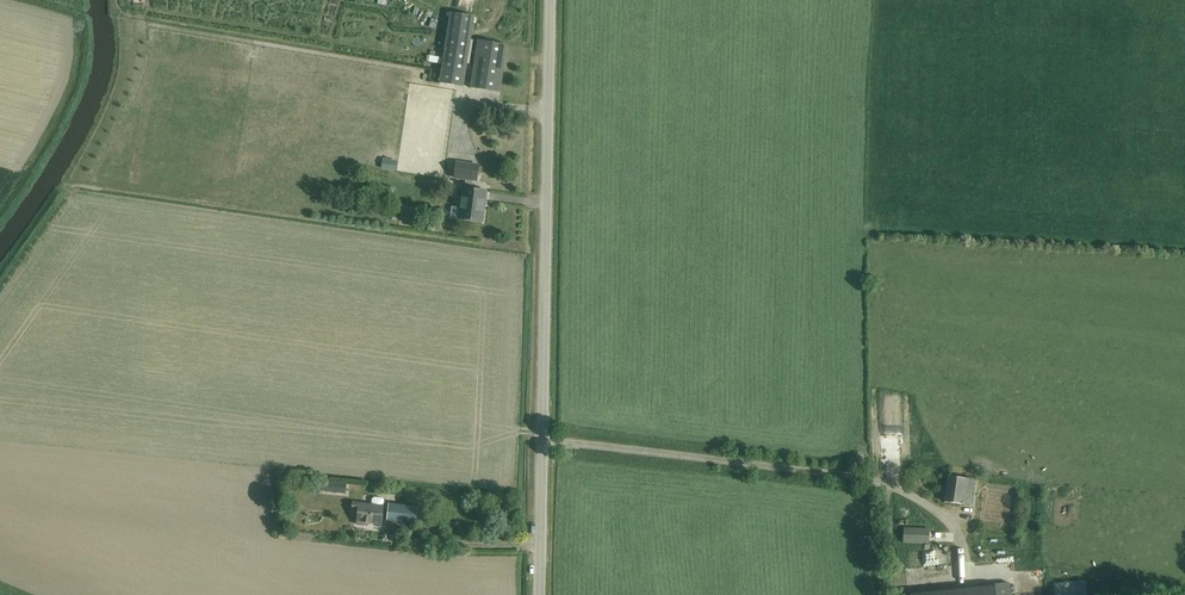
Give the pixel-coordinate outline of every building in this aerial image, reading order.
[(447,36),(440,83),(464,87),(468,57),(475,16),(474,16),(465,15),(451,13),(447,36)] [(478,41),(471,86),(471,88),(500,93),(507,45),(478,41)] [(477,181),(479,166),(457,163),(455,178),(477,181)] [(460,219),(482,222),(486,191),(464,188),(461,208),(452,206),(450,217),(460,218),(460,219)] [(970,504),(972,479),(947,477),(945,502),(970,504)] [(346,491),(346,483),(320,480),(319,488),(346,491)] [(403,489),(402,495),(413,496),(414,490),(414,489),(403,488),(403,489)] [(371,501),(370,506),(352,504),(351,511),(356,511),(354,525),(362,526),(362,520),(381,522),(384,502),(381,498),(374,497),(371,501)] [(415,524),(417,506),(388,504),(387,522),(415,524)] [(904,528),(903,543),(929,544),(929,529),(904,528)] [(1018,550),(998,549),(997,561),(1018,561),(1018,550)] [(958,550),(914,550),(914,567),(926,567),(926,571),(937,570),(937,563),(958,563),(958,550)] [(1053,583),(1054,594),(1088,594),(1086,580),(1053,583)] [(910,592),(910,594),(1010,594),(1009,583),(910,592)]
